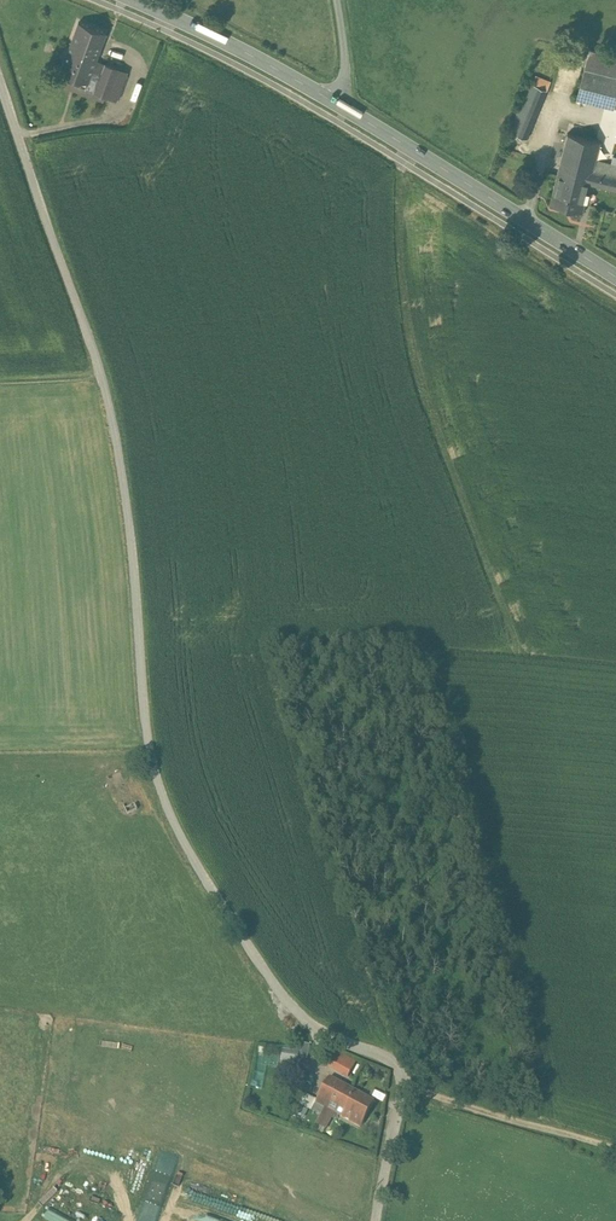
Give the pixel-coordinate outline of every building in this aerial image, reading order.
[(107,31),(79,21),(71,44),(98,54),(107,31)] [(98,54),(71,44),(61,72),(88,82),(94,66),(96,60),(98,54)] [(589,50),(584,68),(615,76),(615,57),(589,50)] [(118,68),(96,60),(94,66),(104,70),(96,91),(108,95),(118,68)] [(584,68),(577,97),(613,106),(615,97),(615,76),(584,68)] [(546,90),(530,83),(517,114),(534,120),(546,90)] [(517,114),(510,132),(526,138),(534,120),(517,114)] [(600,142),(568,134),(557,175),(590,183),(596,160),(600,142)] [(613,156),(611,164),(596,160),(590,183),(615,190),(615,157),(613,156)] [(557,175),(550,203),(583,211),(590,183),(557,175)] [(356,1063),(334,1052),(327,1066),(348,1077),(356,1063)] [(375,1102),(330,1078),(316,1103),(361,1127),(375,1102)] [(301,1104),(313,1109),(317,1099),(306,1094),(301,1104)] [(331,1122),(321,1116),(316,1124),(326,1129),(331,1122)] [(153,1178),(169,1179),(169,1166),(153,1166),(153,1178)] [(160,1220),(223,1220),(165,1205),(160,1220)]
